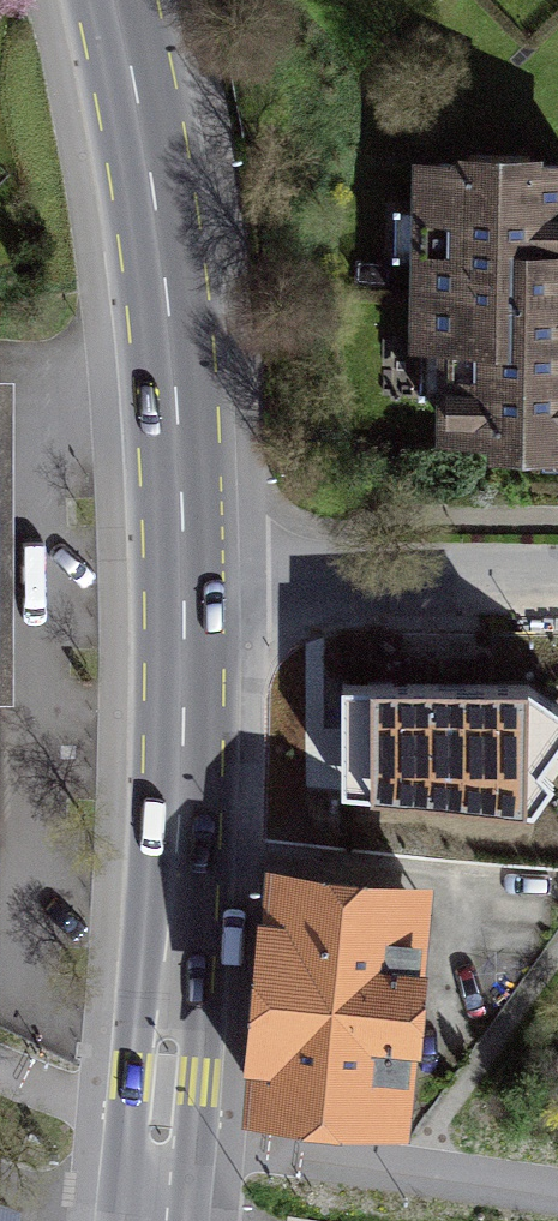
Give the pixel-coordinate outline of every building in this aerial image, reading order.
[(557,436),(557,159),(423,159),(423,299),(447,299),(446,435),(557,436)] [(442,676),(313,666),(300,833),(429,843),(442,676)] [(525,667),(517,806),(557,808),(557,669),(525,667)] [(407,1108),(424,864),(278,854),(261,1098),(407,1108)] [(14,1206),(0,1201),(0,1220),(13,1220),(14,1206)]
